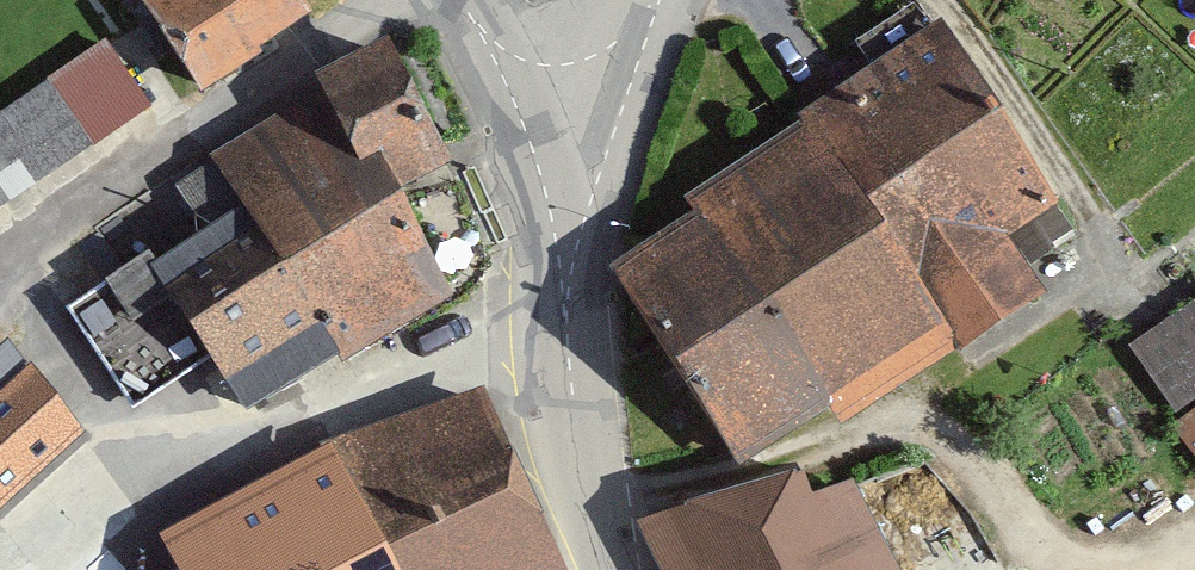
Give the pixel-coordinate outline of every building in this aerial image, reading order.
[(324,15),(314,0),(142,0),(201,93),(324,15)] [(1021,109),(940,13),(797,112),(889,209),(1021,109)] [(151,106),(105,35),(0,104),(0,204),(151,106)] [(393,37),(306,90),(374,202),(407,183),(461,150),(393,37)] [(374,202),(306,90),(215,145),(248,200),(336,351),(342,361),(454,291),(407,183),(374,202)] [(889,209),(965,346),(1048,292),(1009,234),(1067,199),(1021,109),(889,209)] [(889,209),(797,112),(692,182),(710,210),(618,274),(734,459),(826,405),(843,435),(965,346),(889,209)] [(213,157),(177,174),(198,220),(234,203),(213,157)] [(336,351),(248,200),(158,255),(149,243),(61,301),(130,407),(209,355),(246,411),(336,351)] [(1128,339),(1176,407),(1194,393),(1194,293),(1128,339)] [(0,339),(0,495),(89,419),(12,329),(0,339)] [(404,569),(569,569),(487,378),(338,444),(404,569)] [(1174,423),(1194,455),(1194,409),(1174,423)] [(666,569),(904,569),(826,421),(639,518),(666,569)] [(161,538),(178,569),(404,569),(338,444),(333,436),(161,538)]
